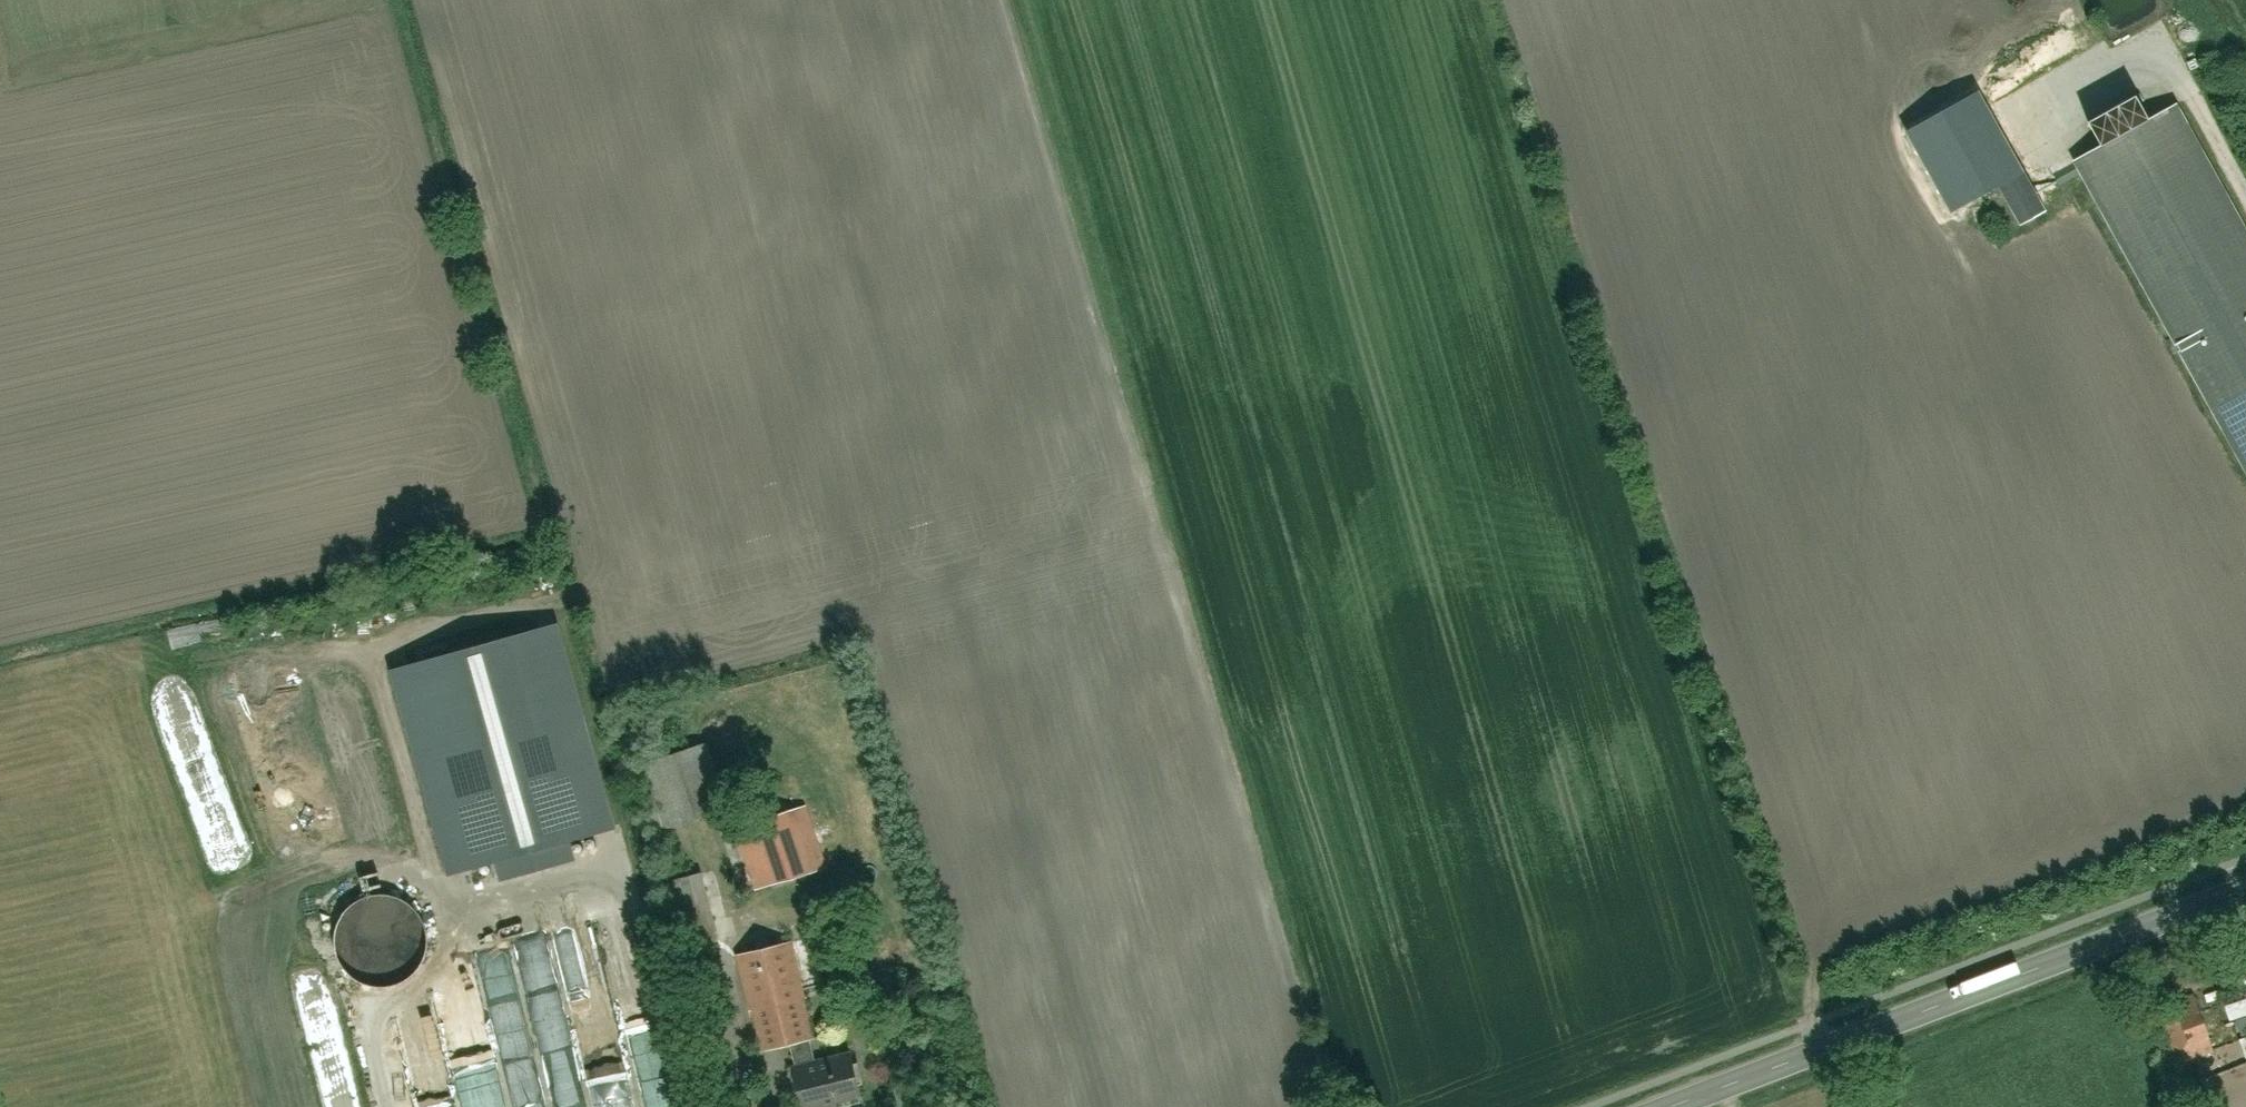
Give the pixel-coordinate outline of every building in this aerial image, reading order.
[(2245,490),(2245,239),(2172,106),(2133,127),(2117,97),(2070,123),(2087,153),(2066,164),(2245,490)] [(1988,188),(2008,231),(2045,214),(2024,170),(1988,188)] [(704,749),(629,771),(647,835),(723,814),(704,749)] [(730,828),(752,895),(820,873),(798,806),(730,828)] [(663,882),(679,950),(719,940),(702,873),(663,882)] [(755,1056),(780,1050),(787,1074),(793,1106),(849,1106),(859,1105),(851,1057),(813,1064),(807,1044),(819,1041),(795,944),(732,960),(755,1056)] [(2190,978),(2145,996),(2173,1065),(2218,1047),(2190,978)] [(2245,1061),(2245,1034),(2237,1037),(2245,1061)]
